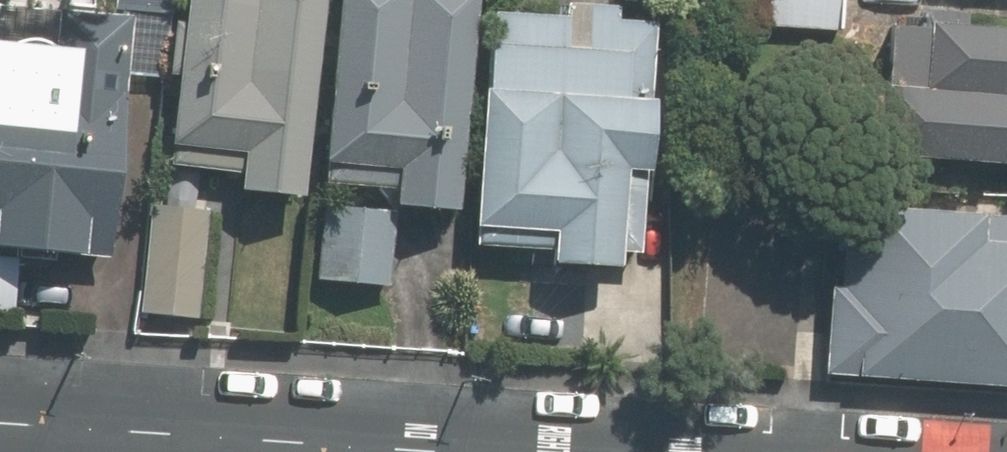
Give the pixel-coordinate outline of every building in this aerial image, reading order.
[(320,0),(180,0),(161,164),(233,172),(231,189),(296,197),(320,0)] [(320,164),(391,168),(389,201),(457,206),(469,0),(330,0),(320,164)] [(480,8),(466,238),(543,243),(542,258),(606,262),(607,247),(628,248),(642,18),(606,16),(607,1),(584,0),(549,0),(549,12),(480,8)] [(840,0),(748,0),(746,33),(839,37),(840,0)] [(115,77),(119,24),(66,20),(63,58),(0,53),(0,260),(100,268),(115,77)] [(1006,181),(1006,45),(956,41),(957,25),(910,22),(909,38),(875,35),(870,102),(856,101),(853,148),(866,149),(865,170),(1006,181)] [(141,197),(129,309),(188,316),(200,203),(141,197)] [(1006,402),(1006,232),(777,218),(775,252),(832,256),(829,300),(821,300),(816,391),(1006,402)]
